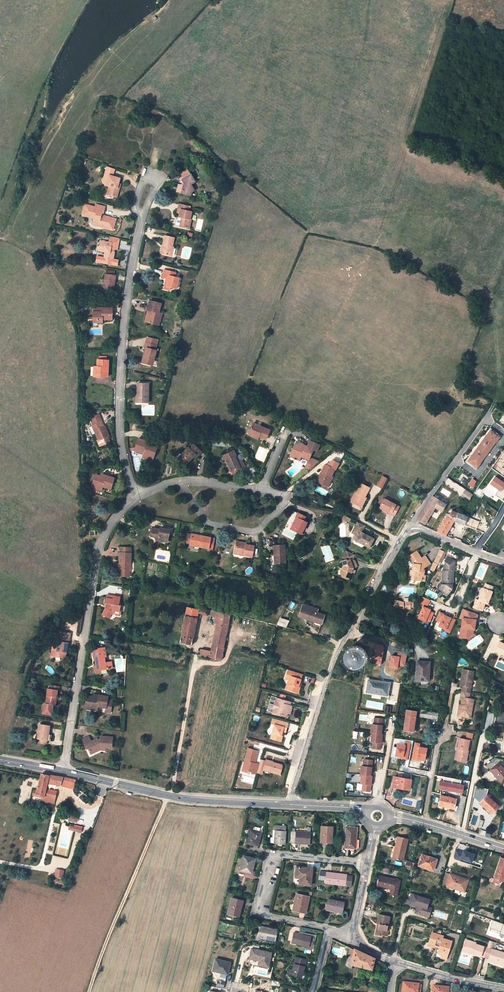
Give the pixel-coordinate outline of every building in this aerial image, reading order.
[(118,183),(120,178),(113,176),(115,169),(107,167),(104,178),(108,179),(107,183),(107,186),(109,186),(107,195),(117,197),(118,192),(117,192),(118,190),(119,190),(120,184),(118,183)] [(191,184),(195,182),(191,175),(190,176),(190,175),(186,169),(178,173),(185,184),(183,185),(183,186),(181,193),(190,196),(191,192),(194,190),(191,184)] [(180,214),(179,217),(182,218),(180,226),(189,229),(191,220),(190,219),(192,212),(189,211),(190,207),(179,204),(177,213),(180,214)] [(93,224),(111,229),(114,219),(103,216),(101,215),(102,213),(103,214),(105,207),(96,205),(95,207),(85,205),(82,215),(90,217),(91,216),(95,217),(94,218),(93,224)] [(171,256),(173,247),(171,247),(173,242),(174,238),(165,236),(163,245),(164,245),(162,254),(171,256)] [(110,243),(100,241),(98,251),(105,252),(104,259),(113,260),(114,252),(113,251),(114,249),(117,249),(119,240),(111,238),(110,243)] [(168,279),(166,286),(176,289),(179,278),(175,277),(176,273),(164,270),(162,278),(166,279),(168,279)] [(113,293),(115,276),(105,274),(104,283),(103,292),(113,293)] [(160,320),(162,314),(159,313),(161,304),(150,301),(147,310),(148,311),(150,311),(147,322),(157,325),(158,320),(160,320)] [(102,320),(105,320),(112,320),(112,308),(102,308),(102,312),(93,312),(93,320),(98,320),(98,323),(102,323),(102,322),(102,320)] [(147,349),(143,363),(151,365),(152,360),(154,360),(156,351),(155,350),(157,341),(147,338),(144,348),(145,348),(147,349)] [(108,374),(108,360),(107,360),(99,360),(97,360),(97,367),(96,367),(95,377),(106,377),(106,374),(108,374)] [(148,403),(149,384),(138,383),(137,393),(136,392),(136,402),(148,403)] [(95,433),(98,440),(97,441),(100,446),(110,442),(107,437),(109,436),(104,427),(102,422),(98,415),(90,418),(93,425),(92,426),(89,427),(92,435),(95,433)] [(249,433),(259,437),(266,440),(270,430),(253,423),(249,433)] [(479,446),(484,450),(487,452),(490,449),(489,448),(494,442),(497,438),(489,432),(479,446)] [(134,450),(144,454),(143,455),(149,457),(150,455),(153,457),(157,448),(152,446),(147,444),(148,442),(138,439),(135,447),(131,448),(132,451),(134,450)] [(313,449),(305,445),(296,441),(291,453),(294,454),(293,456),(299,459),(300,457),(308,460),(313,449)] [(188,447),(181,455),(184,458),(181,461),(185,465),(193,457),(195,455),(197,456),(202,452),(194,445),(190,449),(188,447)] [(479,446),(468,461),(476,467),(480,462),(479,462),(483,455),(484,456),(487,452),(484,450),(479,446)] [(236,456),(233,451),(222,456),(225,461),(226,461),(231,472),(232,471),(236,469),(239,468),(237,462),(234,457),(236,456)] [(311,459),(309,458),(308,460),(304,468),(308,470),(313,466),(309,464),(311,459)] [(325,464),(321,472),(322,473),(320,476),(319,475),(316,482),(325,486),(328,480),(330,482),(332,477),(331,476),(334,469),(325,464)] [(114,478),(103,475),(103,477),(100,476),(95,474),(93,483),(97,485),(96,486),(102,488),(103,486),(111,489),(114,478)] [(383,488),(388,477),(382,475),(377,486),(383,488)] [(364,497),(369,488),(361,483),(351,502),(359,506),(364,497)] [(318,486),(316,490),(326,496),(328,491),(318,486)] [(460,490),(470,496),(472,494),(462,487),(460,490)] [(441,496),(435,492),(432,496),(439,501),(441,496)] [(432,496),(417,520),(418,520),(420,521),(423,523),(425,519),(427,520),(430,515),(434,508),(440,511),(441,512),(445,505),(439,501),(432,496)] [(394,516),(398,507),(384,499),(379,507),(387,512),(394,516)] [(446,514),(437,532),(445,535),(453,521),(456,517),(459,518),(460,515),(451,511),(449,515),(446,514)] [(298,519),(294,527),(296,528),(294,531),(301,534),(307,522),(305,522),(303,521),(304,519),(305,517),(298,513),(296,517),(296,518),(298,519)] [(453,521),(463,525),(466,517),(460,515),(459,518),(456,517),(453,521)] [(487,525),(466,517),(463,525),(479,531),(477,534),(477,533),(468,545),(473,547),(484,531),(487,525)] [(365,525),(358,522),(354,529),(357,530),(354,534),(359,536),(357,541),(370,547),(374,538),(362,532),(365,525)] [(158,538),(160,541),(167,542),(169,530),(160,528),(159,529),(152,528),(151,536),(154,537),(158,538)] [(214,538),(210,538),(201,536),(199,536),(199,535),(191,534),(186,534),(185,542),(190,543),(199,545),(199,547),(208,549),(208,551),(212,552),(214,538)] [(234,551),(244,553),(243,555),(252,557),(254,546),(245,545),(246,543),(236,542),(234,551)] [(285,563),(284,545),(273,546),(274,554),(276,554),(276,563),(285,563)] [(119,561),(121,561),(121,571),(121,576),(129,577),(130,553),(129,553),(129,548),(120,547),(119,561)] [(413,565),(412,571),(413,571),(412,580),(420,581),(421,575),(423,576),(424,570),(422,570),(422,569),(429,564),(424,557),(421,559),(416,551),(407,557),(413,565)] [(442,571),(442,585),(443,585),(443,588),(441,591),(443,592),(446,595),(452,589),(452,585),(451,585),(451,579),(453,579),(453,571),(454,571),(455,561),(454,561),(454,560),(449,557),(445,560),(445,565),(443,565),(443,571),(442,571)] [(347,578),(351,580),(354,573),(351,572),(352,569),(353,568),(357,566),(354,561),(351,559),(347,561),(346,560),(342,562),(344,566),(343,568),(342,568),(341,572),(342,577),(347,579),(347,578)] [(472,608),(482,611),(485,603),(487,604),(492,592),(482,588),(478,601),(475,600),(472,608)] [(107,595),(105,603),(106,603),(105,609),(102,615),(109,618),(110,614),(112,613),(115,614),(115,615),(120,616),(121,611),(119,611),(120,605),(119,605),(120,597),(119,597),(115,596),(107,595)] [(430,622),(435,612),(431,611),(432,608),(428,607),(431,599),(423,596),(420,605),(422,606),(418,618),(430,622)] [(393,606),(402,608),(402,602),(395,600),(393,606)] [(300,615),(311,619),(315,620),(322,623),(324,615),(316,613),(318,609),(303,604),(300,615)] [(185,615),(197,618),(198,614),(199,609),(187,607),(185,615)] [(216,625),(212,643),(224,646),(230,615),(230,614),(199,608),(199,609),(198,614),(215,617),(213,624),(216,625)] [(436,620),(441,621),(438,627),(451,632),(456,618),(439,611),(436,620)] [(477,615),(469,612),(466,619),(468,619),(475,621),(476,621),(477,615)] [(185,615),(182,632),(179,644),(191,646),(197,618),(185,615)] [(289,621),(280,618),(277,625),(286,628),(289,621)] [(466,619),(462,618),(459,638),(467,639),(471,636),(472,630),(474,630),(475,621),(468,619),(466,619)] [(67,647),(68,643),(69,643),(70,637),(69,637),(69,633),(62,632),(62,636),(60,636),(60,641),(58,641),(58,645),(57,651),(53,650),(52,656),(56,656),(56,655),(60,656),(60,657),(65,658),(67,647)] [(497,641),(492,650),(501,655),(500,657),(503,660),(503,644),(497,641)] [(209,658),(221,660),(224,646),(212,643),(210,651),(209,658)] [(210,651),(200,649),(199,656),(209,658),(210,651)] [(360,657),(351,655),(349,660),(348,664),(354,665),(355,662),(358,663),(360,657)] [(104,656),(99,657),(95,658),(96,663),(96,665),(95,666),(94,666),(94,671),(96,670),(97,675),(101,674),(101,673),(100,670),(105,669),(112,668),(111,662),(105,663),(104,656)] [(416,661),(415,679),(426,680),(426,673),(428,673),(429,662),(416,661)] [(302,674),(288,669),(285,679),(288,680),(289,680),(287,689),(296,692),(297,687),(299,688),(301,682),(298,681),(299,679),(300,679),(302,674)] [(473,671),(462,669),(461,677),(462,677),(461,686),(462,686),(460,699),(461,700),(461,705),(460,708),(459,708),(457,716),(468,718),(469,713),(471,713),(473,699),(469,699),(473,671)] [(428,681),(428,673),(426,673),(426,680),(415,679),(415,681),(428,681)] [(365,678),(363,694),(388,698),(389,695),(387,695),(389,683),(377,681),(377,680),(365,678)] [(54,705),(55,697),(56,697),(58,690),(59,690),(60,686),(51,685),(51,688),(49,688),(47,688),(46,700),(45,704),(43,703),(43,710),(43,711),(43,712),(44,713),(47,714),(49,714),(50,713),(52,712),(52,710),(53,705),(54,705)] [(92,708),(97,708),(97,707),(106,708),(105,711),(111,712),(113,700),(107,699),(107,697),(96,695),(95,697),(93,697),(88,696),(86,709),(92,710),(92,708)] [(289,706),(290,703),(284,702),(285,701),(276,698),(275,701),(274,701),(272,709),(273,710),(272,713),(286,717),(287,714),(289,706)] [(413,732),(415,713),(419,714),(419,717),(437,719),(437,713),(416,710),(416,712),(406,710),(402,731),(413,732)] [(382,719),(374,718),(373,724),(371,724),(370,733),(371,733),(370,742),(372,742),(372,749),(379,750),(380,742),(381,737),(382,737),(383,734),(381,734),(382,730),(381,730),(381,725),(382,719)] [(288,723),(272,719),(271,724),(274,725),(270,739),(278,741),(279,736),(280,736),(282,732),(283,732),(285,733),(288,723)] [(39,724),(37,739),(38,739),(38,743),(46,744),(47,741),(47,740),(48,734),(50,725),(47,725),(41,724),(39,724)] [(112,737),(101,736),(101,739),(97,740),(92,743),(91,742),(89,737),(82,740),(85,746),(86,746),(88,749),(91,754),(100,750),(100,747),(105,747),(111,748),(112,737)] [(469,740),(459,739),(457,749),(459,750),(457,760),(466,762),(468,751),(467,751),(469,740)] [(405,740),(404,744),(397,743),(394,757),(407,760),(410,746),(411,742),(405,740)] [(420,743),(415,742),(411,760),(424,763),(427,748),(420,746),(420,743)] [(257,773),(259,765),(254,764),(257,752),(248,749),(244,763),(245,764),(243,770),(248,772),(251,773),(251,774),(256,775),(257,773)] [(499,762),(502,759),(495,758),(486,766),(502,787),(503,786),(503,768),(499,762)] [(259,765),(257,773),(262,774),(263,769),(270,771),(270,772),(280,775),(282,766),(281,765),(273,763),(273,762),(265,760),(265,762),(260,760),(259,765)] [(372,761),(364,760),(363,767),(360,766),(359,775),(361,775),(359,784),(362,784),(361,791),(369,792),(370,785),(370,781),(372,781),(372,777),(371,777),(371,772),(370,772),(371,768),(372,761)] [(44,776),(36,775),(33,789),(32,788),(31,796),(39,798),(41,790),(43,783),(44,776)] [(409,790),(411,780),(394,776),(392,787),(409,790)] [(70,782),(49,777),(48,784),(54,786),(68,789),(70,782)] [(440,780),(439,788),(451,791),(453,783),(440,780)] [(52,792),(41,790),(39,798),(50,800),(52,792)] [(474,800),(479,803),(485,797),(476,790),(474,800)] [(441,795),(438,806),(443,807),(444,805),(448,806),(448,808),(453,809),(455,799),(441,795)] [(479,803),(493,819),(500,811),(487,796),(485,797),(479,803)] [(68,821),(77,823),(79,817),(70,814),(68,821)] [(82,832),(83,827),(70,824),(69,830),(82,832)] [(274,845),(278,846),(281,846),(284,846),(286,828),(274,827),(273,832),(275,832),(274,845)] [(332,829),(321,828),(320,845),(331,845),(332,829)] [(249,830),(245,829),(242,844),(254,846),(258,832),(255,832),(249,830)] [(357,831),(346,830),(345,851),(355,852),(357,831)] [(295,833),(290,833),(290,845),(294,845),(294,846),(299,846),(299,845),(309,846),(310,834),(295,833)] [(408,839),(397,836),(396,842),(398,842),(396,849),(394,849),(392,859),(403,861),(408,839)] [(462,851),(455,849),(453,856),(456,859),(472,863),(475,853),(463,850),(462,851)] [(436,859),(422,855),(418,865),(428,868),(428,869),(433,870),(436,859)] [(253,860),(241,857),(238,869),(245,870),(245,872),(249,873),(253,860)] [(500,857),(493,879),(499,881),(502,882),(503,876),(503,859),(500,857)] [(63,878),(65,870),(56,868),(54,877),(63,878)] [(312,870),(296,868),(295,879),(299,880),(298,885),(310,887),(312,870)] [(460,878),(446,873),(442,885),(455,889),(459,890),(464,892),(467,882),(459,879),(460,878)] [(346,877),(325,874),(324,885),(350,888),(351,879),(346,878),(346,877)] [(400,880),(379,876),(376,886),(391,889),(389,896),(396,897),(400,880)] [(429,899),(411,894),(409,901),(411,901),(410,903),(417,906),(415,913),(424,915),(427,907),(429,899)] [(295,896),(294,903),(296,903),(294,912),(305,914),(308,899),(295,896)] [(240,903),(230,900),(225,916),(236,919),(240,903)] [(343,904),(327,901),(325,910),(332,912),(332,913),(340,915),(341,913),(343,904)] [(389,917),(378,914),(376,923),(379,924),(378,928),(376,928),(375,935),(381,936),(381,935),(387,936),(389,926),(387,925),(389,917)] [(268,931),(258,929),(256,940),(273,944),(276,933),(271,932),(271,934),(268,934),(268,931)] [(432,937),(431,937),(428,946),(434,948),(434,947),(434,945),(439,946),(437,953),(441,954),(447,956),(451,941),(442,938),(443,936),(433,933),(432,937)] [(313,940),(292,936),(290,946),(310,951),(313,940)] [(475,943),(466,940),(462,949),(472,952),(472,954),(480,956),(483,947),(475,944),(475,943)] [(503,961),(503,953),(491,949),(488,959),(488,960),(491,961),(492,960),(503,964),(503,961)] [(353,957),(352,963),(357,964),(356,967),(365,969),(365,966),(371,968),(373,958),(355,950),(353,957)] [(270,956),(250,952),(248,961),(256,963),(256,962),(258,962),(257,968),(267,970),(270,956)] [(305,962),(294,960),(290,979),(301,981),(305,962)] [(230,965),(215,961),(213,972),(213,973),(217,973),(216,974),(214,975),(217,982),(216,989),(223,991),(226,976),(227,976),(230,965)] [(403,982),(402,991),(418,991),(419,984),(403,982)]
